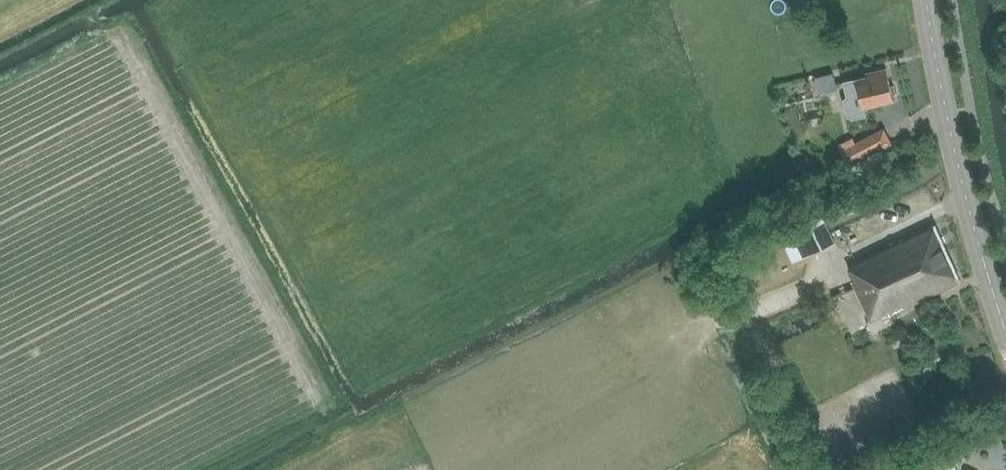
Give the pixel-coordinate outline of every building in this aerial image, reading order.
[(886,68),(854,76),(855,79),(843,81),(847,99),(859,96),(862,107),(894,99),(886,68)] [(832,70),(811,75),(814,90),(836,85),(832,70)] [(838,144),(851,169),(893,147),(891,144),(892,143),(884,127),(855,142),(852,137),(838,144)] [(778,233),(792,263),(836,242),(822,212),(778,233)] [(890,317),(962,280),(935,223),(848,267),(853,279),(850,280),(870,321),(888,312),(890,317)] [(953,461),(933,469),(957,469),(953,461)]
